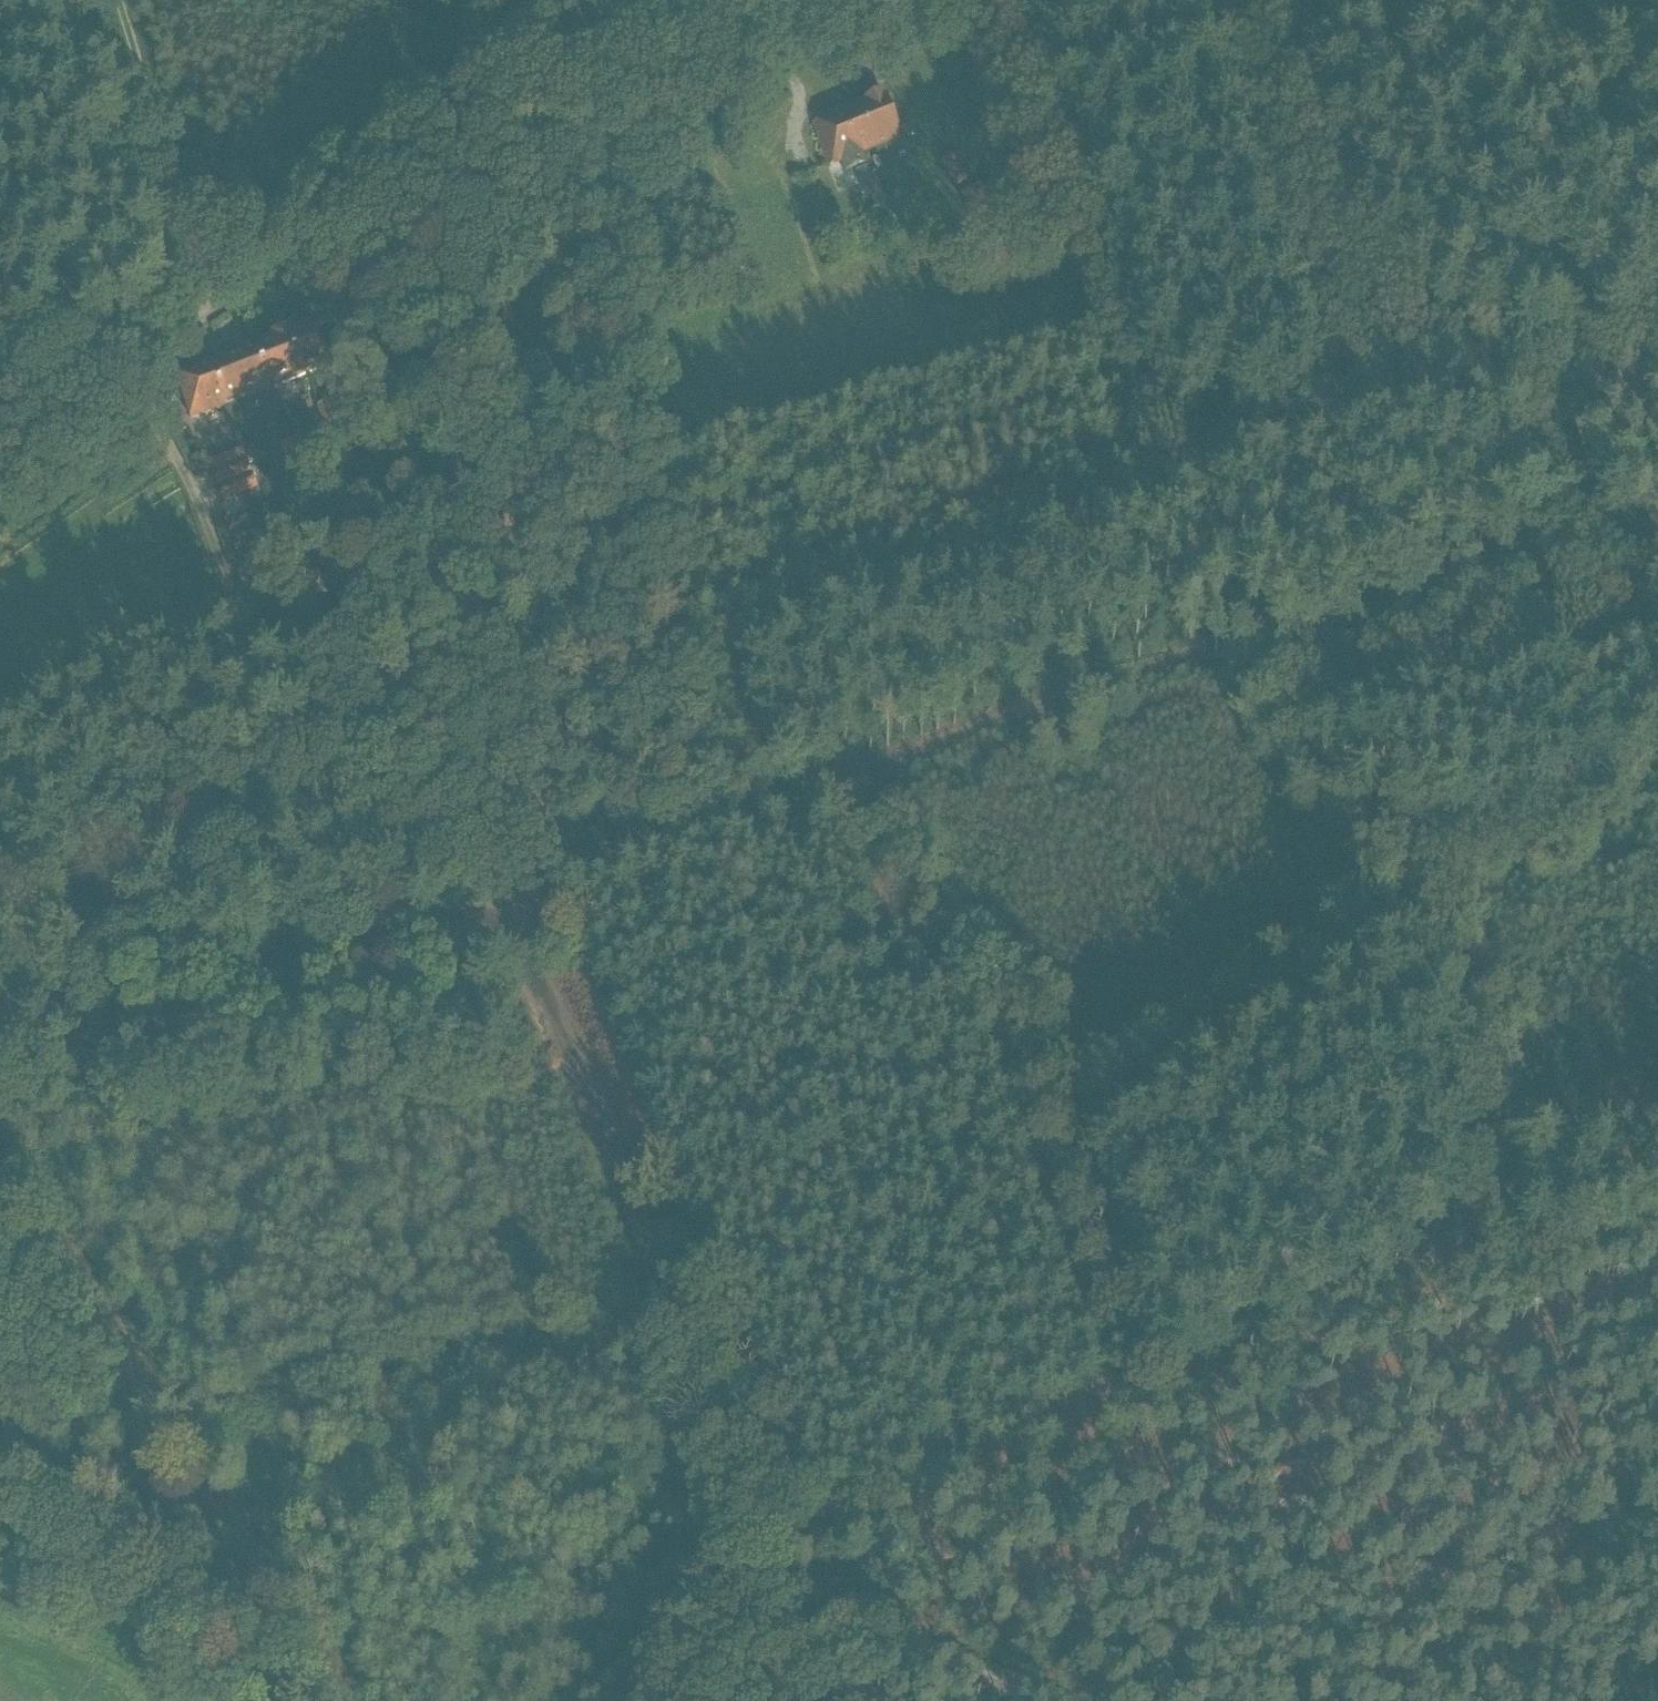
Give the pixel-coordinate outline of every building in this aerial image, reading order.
[(851,108),(856,118),(858,119),(861,118),(863,123),(852,127),(863,152),(900,137),(883,95),(851,108)] [(851,108),(814,124),(831,165),(841,161),(845,172),(868,163),(863,152),(852,127),(863,123),(861,118),(858,119),(856,118),(851,108)] [(875,167),(862,169),(867,190),(879,187),(875,167)] [(315,322),(293,330),(299,344),(294,346),(300,360),(299,361),(301,365),(296,367),(300,377),(351,357),(344,340),(325,348),(315,322)] [(293,330),(255,345),(270,389),(300,377),(296,367),(301,365),(299,361),(300,360),(294,346),(299,344),(293,330)] [(235,378),(217,385),(226,407),(270,389),(255,345),(227,356),(235,378)] [(176,375),(193,419),(226,407),(217,385),(235,378),(227,356),(176,375)] [(335,401),(318,407),(324,428),(342,422),(335,401)] [(305,435),(291,441),(303,472),(318,466),(305,435)] [(247,461),(212,475),(218,489),(253,475),(247,461)] [(253,475),(218,489),(223,503),(258,489),(253,475)] [(264,556),(277,542),(268,534),(255,548),(264,556)]
